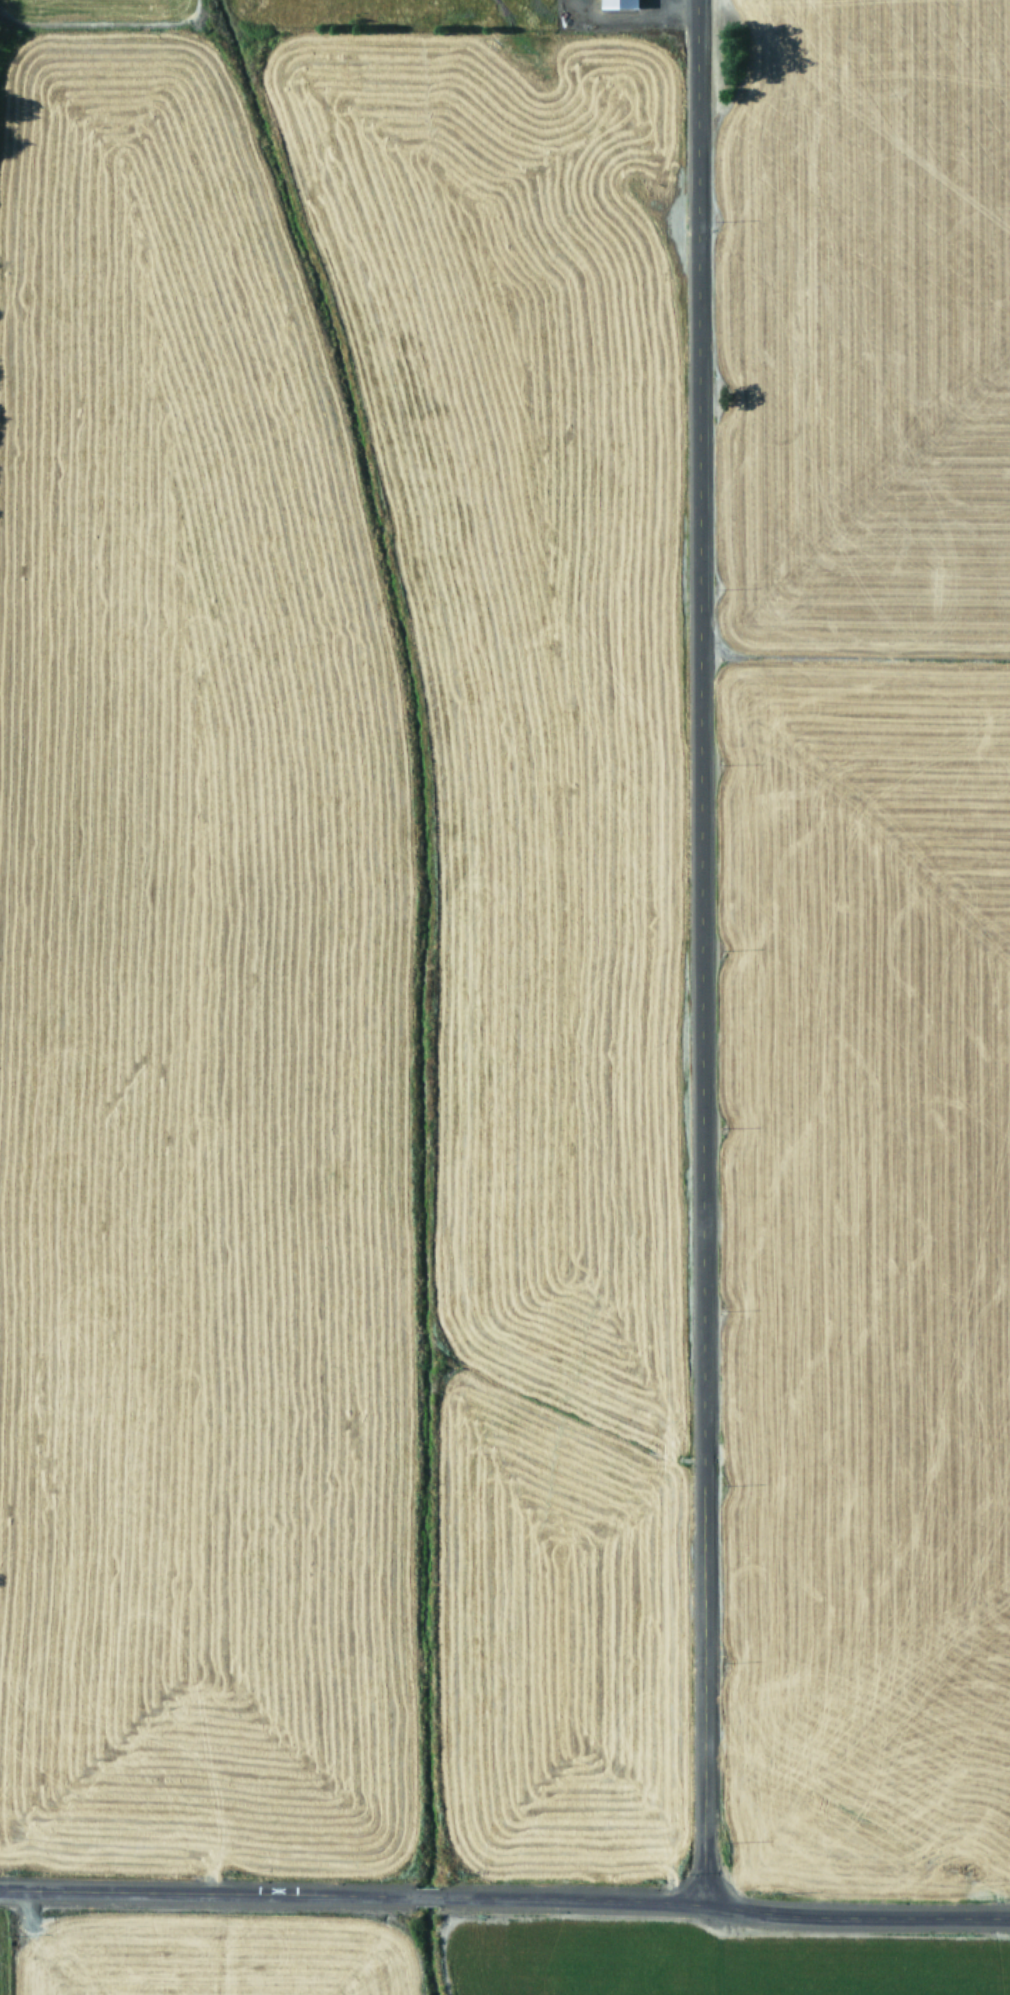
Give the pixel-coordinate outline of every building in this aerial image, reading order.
[(642,8),(642,0),(603,0),(603,8),(642,8)]
